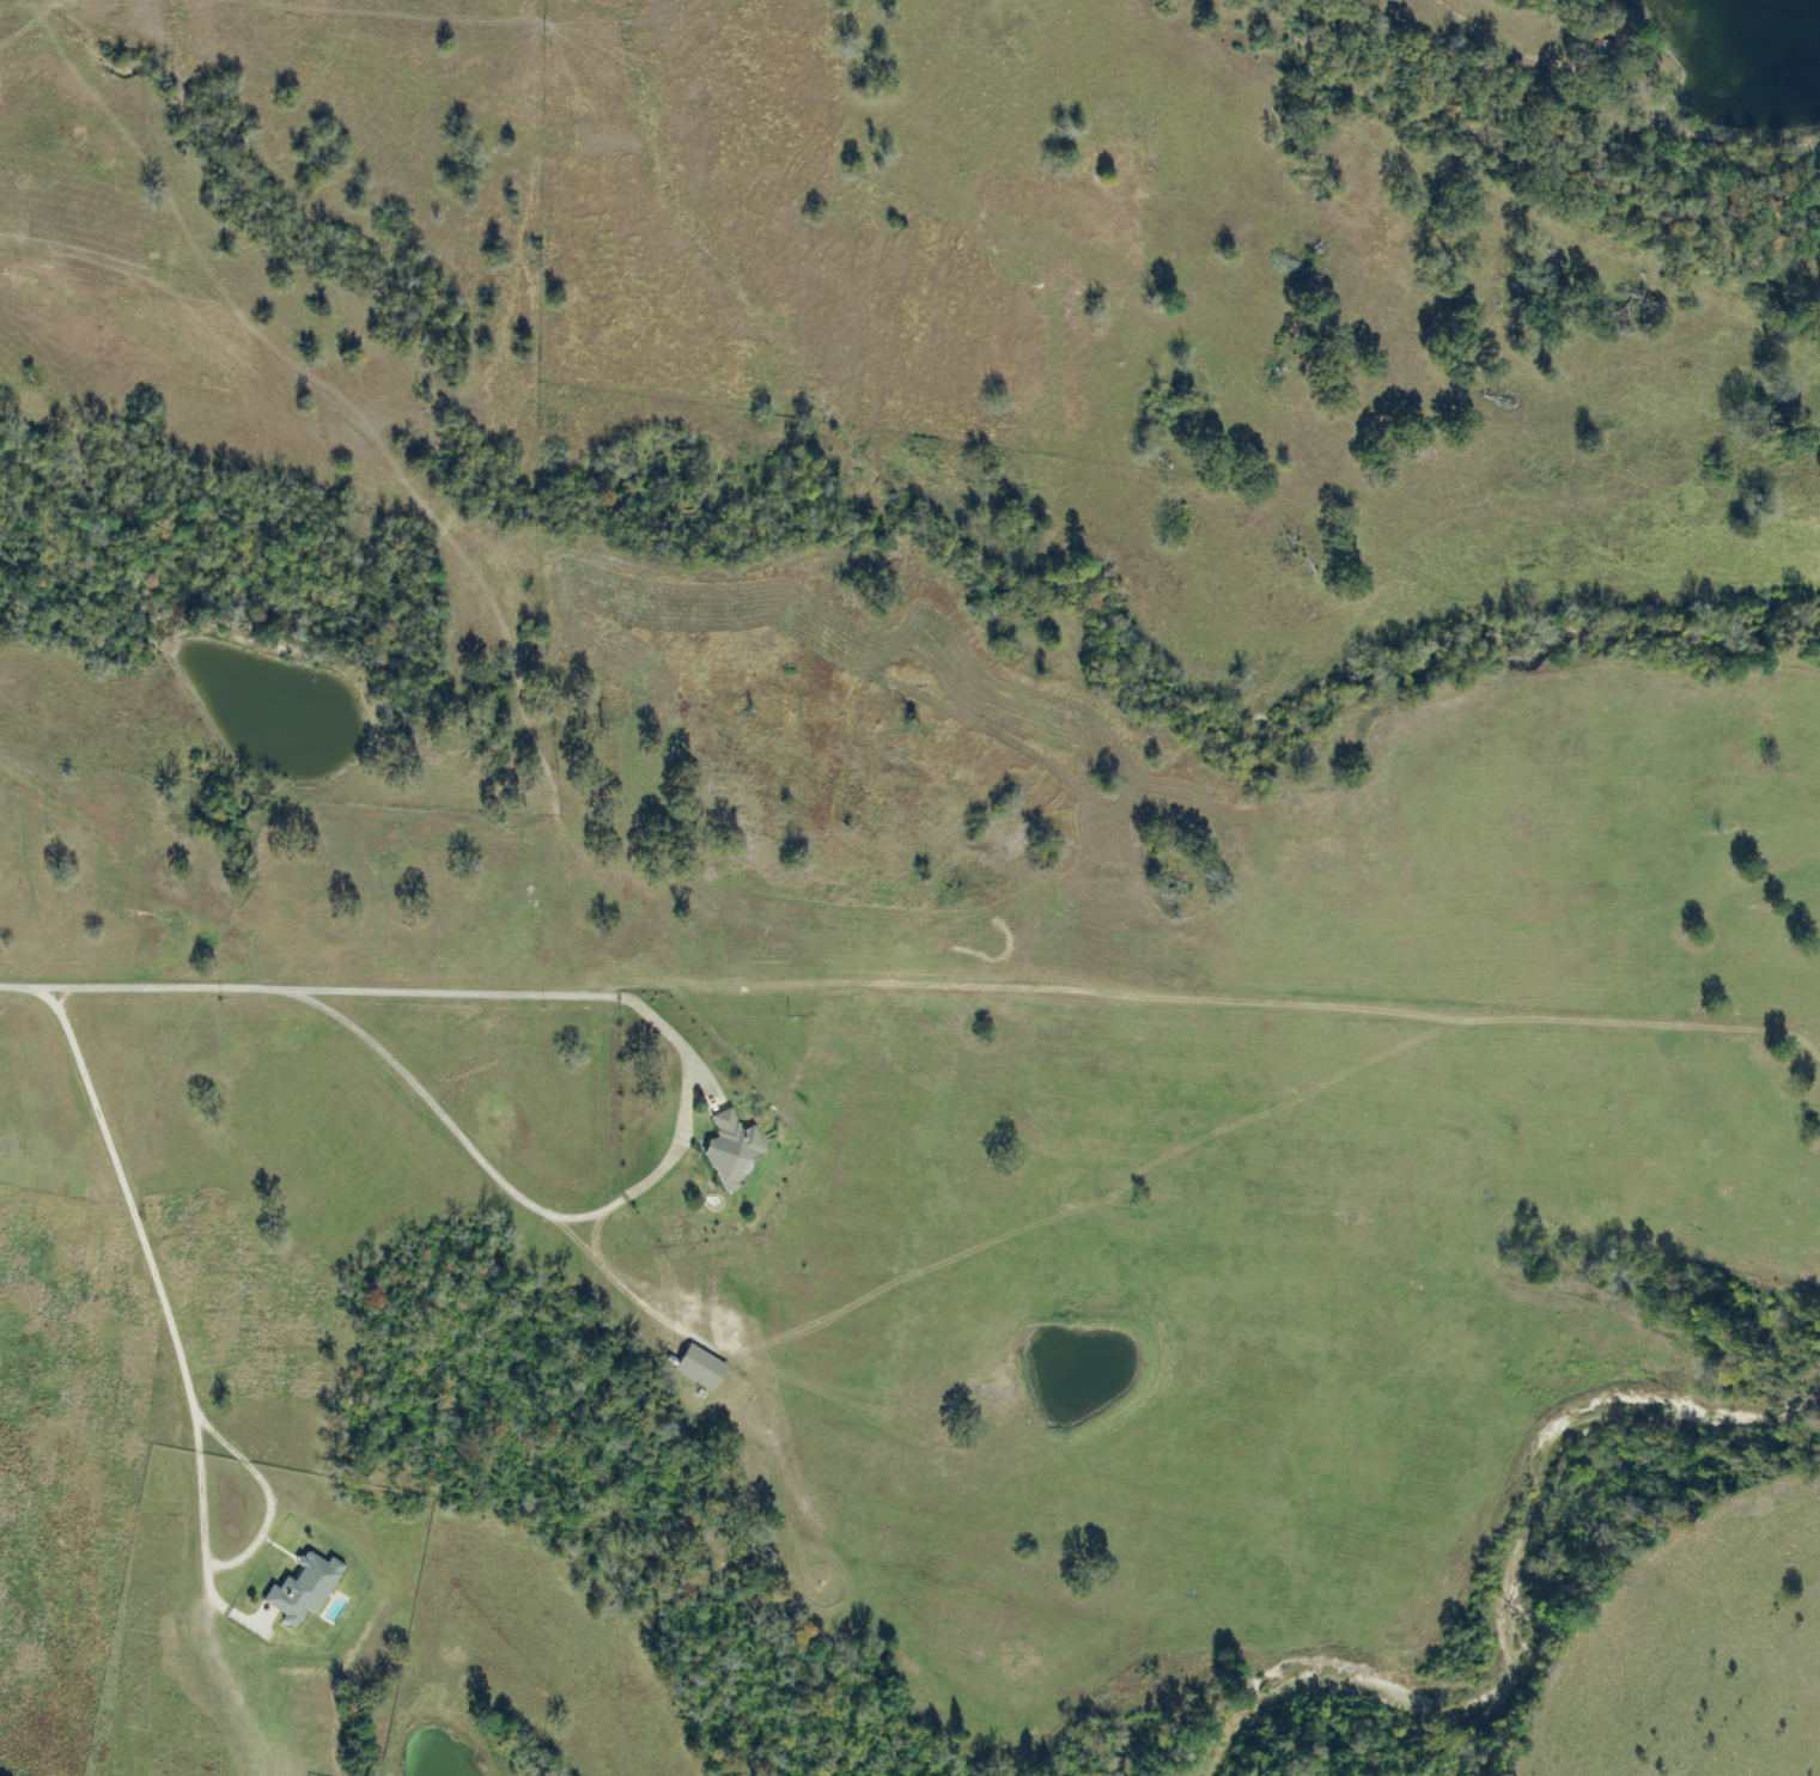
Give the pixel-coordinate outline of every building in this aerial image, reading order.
[(1588,58),(1610,65),(1615,46),(1594,39),(1588,58)] [(710,1118),(717,1139),(702,1145),(719,1191),(745,1182),(739,1163),(764,1155),(754,1127),(739,1133),(731,1110),(710,1118)] [(710,1394),(726,1367),(688,1345),(673,1372),(710,1394)]
